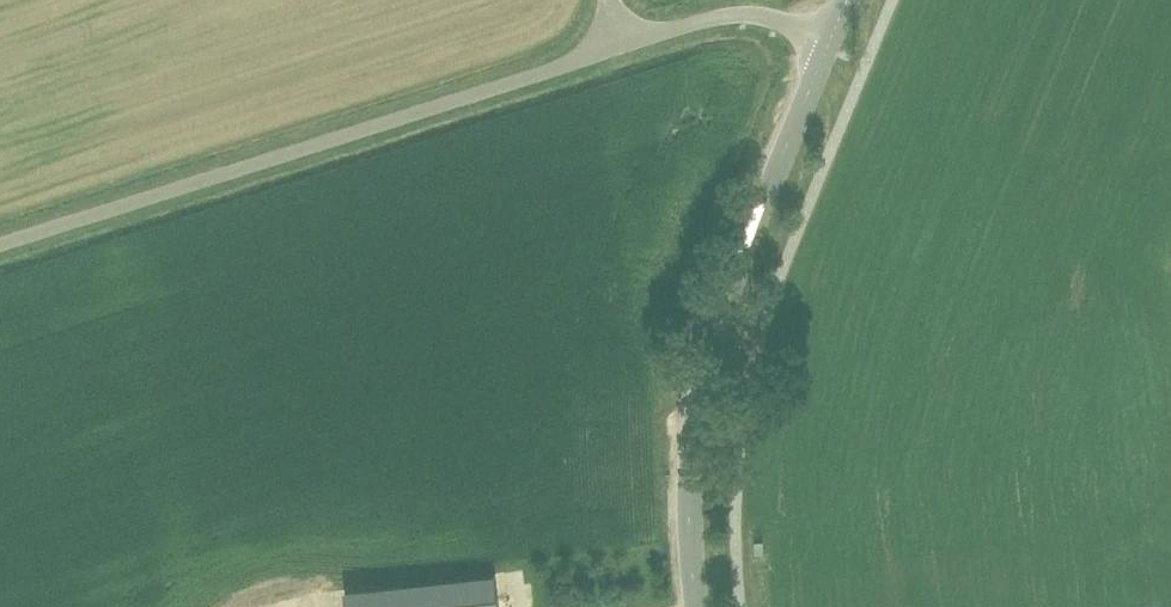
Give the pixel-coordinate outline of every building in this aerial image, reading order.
[(493,574),(346,591),(348,606),(497,606),(493,574)]
